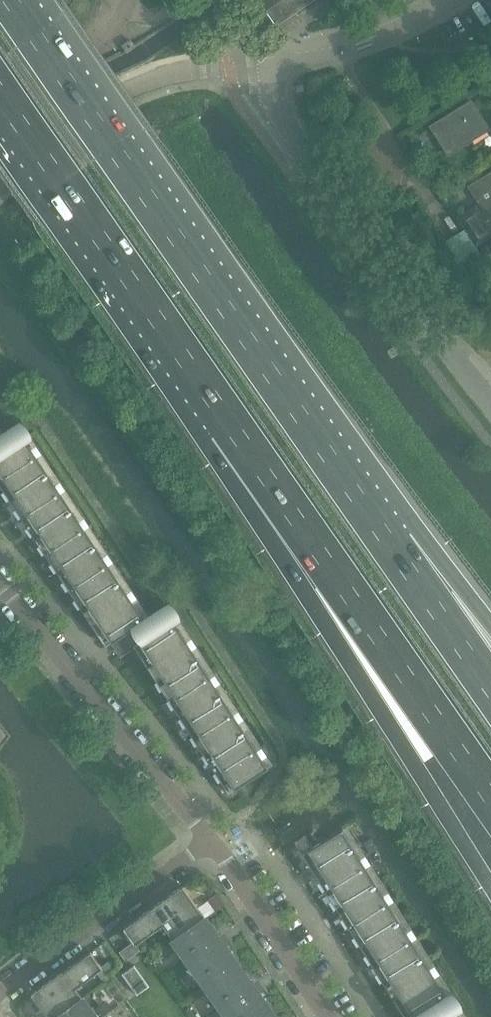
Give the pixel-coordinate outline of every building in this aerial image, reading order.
[(276,26),(314,0),(258,0),(276,26)] [(123,46),(127,53),(135,48),(130,41),(123,46)] [(441,122),(448,132),(439,138),(449,153),(487,129),(471,103),(447,118),(446,118),(441,122)] [(486,179),(486,178),(480,182),(486,193),(479,197),(478,198),(488,213),(490,211),(490,176),(486,179)] [(460,218),(477,245),(490,236),(490,230),(476,207),(460,218)] [(0,435),(0,454),(25,438),(26,439),(31,436),(31,435),(21,420),(3,433),(0,435)] [(149,616),(31,436),(26,439),(25,438),(0,454),(0,486),(106,646),(126,633),(145,620),(144,619),(149,616)] [(144,619),(145,620),(126,633),(134,645),(173,620),(174,621),(179,618),(180,617),(170,602),(149,616),(144,619)] [(267,766),(272,763),(179,618),(174,621),(173,620),(134,645),(133,645),(228,793),(268,767),(267,766)] [(461,1006),(451,991),(446,994),(342,829),(302,854),(404,1016),(460,1016),(455,1009),(461,1006)] [(183,886),(167,897),(190,929),(195,925),(201,921),(205,918),(183,886)] [(164,924),(163,925),(174,940),(190,929),(167,897),(152,908),(164,924)] [(152,908),(123,928),(133,942),(135,945),(163,925),(164,924),(152,908)] [(174,940),(208,988),(239,966),(225,946),(229,945),(222,936),(220,938),(205,918),(201,921),(195,925),(190,929),(174,940)] [(133,942),(119,952),(125,961),(139,951),(135,945),(133,942)] [(91,952),(63,972),(75,988),(103,968),(91,952)] [(135,965),(122,974),(137,995),(150,987),(135,965)] [(228,1016),(267,1016),(273,1013),(259,994),(262,992),(255,983),(253,986),(239,966),(208,988),(228,1016)] [(82,1000),(83,999),(75,988),(63,972),(62,971),(47,982),(67,1011),(82,1000)] [(127,999),(113,980),(105,985),(119,1004),(127,999)] [(31,994),(48,1016),(58,1016),(60,1015),(61,1016),(67,1011),(47,982),(31,994)] [(83,999),(67,1011),(61,1016),(60,1015),(58,1016),(96,1016),(83,999)]
